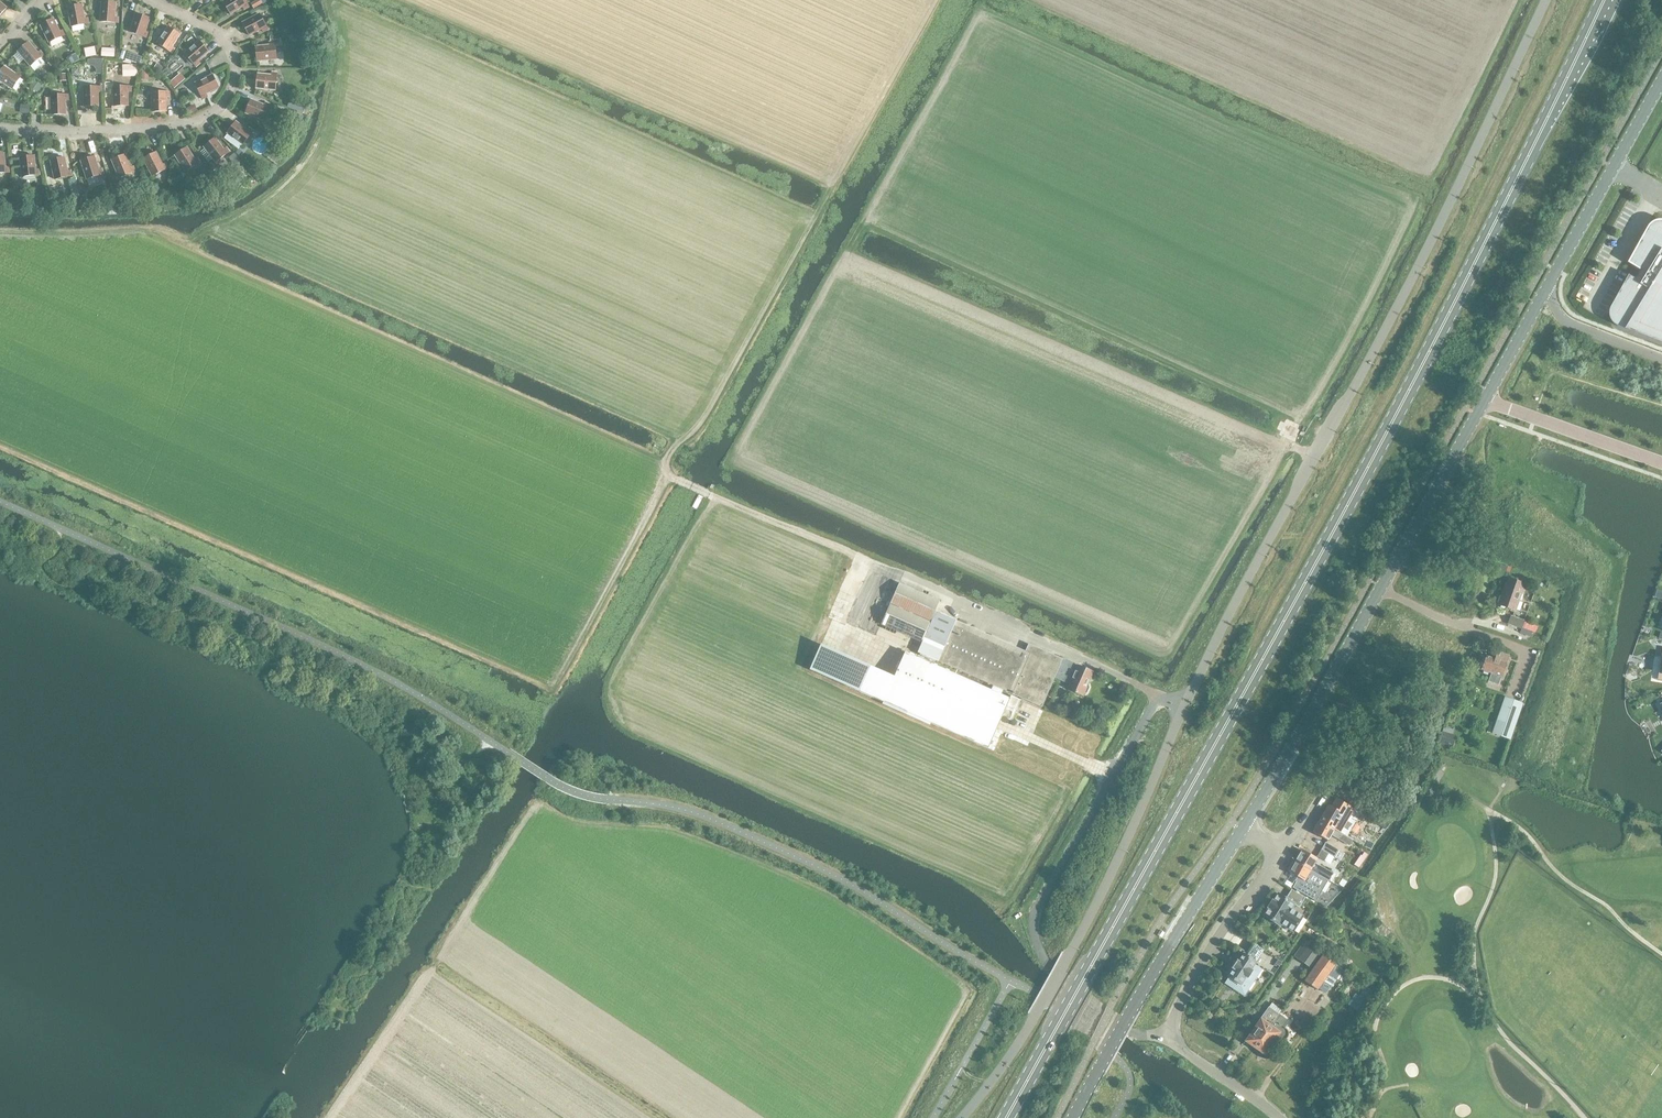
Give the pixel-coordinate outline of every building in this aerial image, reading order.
[(249,6),(245,0),(225,0),(223,1),(230,13),(242,6),(244,9),(249,6)] [(260,0),(258,0),(251,4),(254,10),(263,5),(262,4),(265,3),(263,0),(261,0),(260,0)] [(118,22),(118,17),(115,17),(116,2),(102,2),(100,21),(118,22)] [(89,23),(87,18),(84,18),(82,4),(68,7),(71,26),(89,23)] [(130,28),(134,11),(126,9),(121,26),(130,28)] [(136,13),(132,25),(130,32),(146,37),(148,32),(145,31),(150,18),(136,13)] [(242,22),(249,35),(261,28),(263,31),(268,29),(259,13),(242,22)] [(304,16),(281,25),(283,31),(307,23),(304,16)] [(41,25),(49,42),(65,35),(62,30),(59,31),(53,19),(41,25)] [(172,52),(175,48),(172,46),(180,34),(168,26),(157,42),(172,52)] [(200,63),(198,60),(208,51),(199,40),(185,53),(196,66),(200,63)] [(275,41),(269,41),(270,45),(256,46),(257,60),(276,58),(275,41)] [(18,51),(30,66),(44,55),(40,50),(38,53),(29,42),(18,51)] [(84,48),(86,57),(97,55),(95,46),(84,48)] [(101,56),(115,57),(115,48),(102,47),(101,56)] [(140,64),(142,57),(127,52),(125,59),(140,64)] [(67,58),(70,64),(79,59),(76,53),(67,58)] [(49,57),(45,61),(50,66),(51,66),(58,73),(61,71),(49,57)] [(93,59),(92,59),(92,65),(93,65),(96,69),(102,69),(103,59),(93,59)] [(137,64),(126,64),(126,76),(137,76),(137,64)] [(159,73),(162,68),(157,64),(153,69),(159,73)] [(12,89),(22,74),(18,71),(16,74),(4,66),(0,72),(0,80),(12,89)] [(141,69),(140,79),(148,79),(148,75),(150,75),(150,69),(141,69)] [(272,75),(258,73),(256,87),(275,89),(277,72),(272,71),(272,75)] [(206,93),(219,87),(213,74),(195,83),(203,98),(207,96),(206,93)] [(176,76),(170,82),(175,88),(181,82),(176,76)] [(38,91),(41,85),(33,80),(30,86),(38,91)] [(84,106),(98,106),(98,92),(101,92),(101,86),(84,87),(84,106)] [(131,86),(113,87),(114,106),(128,105),(128,91),(131,91),(131,86)] [(166,97),(169,97),(169,91),(152,92),(152,111),(167,111),(166,97)] [(66,114),(65,100),(69,100),(68,94),(51,95),(52,114),(66,114)] [(291,97),(287,106),(297,110),(296,113),(302,115),(307,103),(291,97)] [(264,120),(270,103),(265,101),(264,105),(251,99),(246,112),(264,120)] [(29,114),(30,105),(21,104),(19,113),(29,114)] [(187,108),(190,114),(197,111),(194,105),(187,108)] [(299,126),(303,116),(290,111),(286,120),(299,126)] [(253,130),(249,127),(247,130),(236,121),(228,132),(243,144),(253,130)] [(226,147),(224,149),(215,137),(204,146),(216,161),(230,151),(226,147)] [(282,151),(273,144),(271,148),(271,151),(278,156),(282,151)] [(186,171),(200,162),(198,157),(195,159),(187,147),(175,155),(186,171)] [(153,176),(168,167),(166,163),(163,164),(156,152),(144,158),(153,176)] [(0,153),(0,173),(9,172),(9,167),(6,167),(4,153),(0,153)] [(120,178),(132,172),(136,171),(134,166),(131,167),(125,154),(112,160),(120,178)] [(20,157),(22,176),(40,174),(39,169),(36,169),(34,155),(20,157)] [(95,156),(81,160),(87,179),(104,173),(102,168),(99,169),(95,156)] [(51,160),(55,179),(72,175),(71,170),(68,171),(64,157),(51,160)] [(182,189),(173,193),(177,200),(185,195),(182,189)] [(109,191),(102,195),(106,203),(110,201),(112,205),(117,203),(114,199),(109,191)] [(147,191),(138,194),(140,202),(149,199),(147,191)] [(1610,314),(1611,316),(1611,318),(1612,320),(1613,322),(1615,323),(1616,325),(1618,326),(1661,343),(1661,220),(1659,220),(1657,220),(1656,221),(1654,222),(1653,223),(1652,224),(1650,225),(1649,226),(1648,229),(1629,263),(1641,270),(1636,279),(1630,275),(1613,305),(1611,308),(1611,310),(1611,313),(1610,314)] [(1497,604),(1515,611),(1525,584),(1507,578),(1497,604)] [(810,669),(906,712),(988,748),(1002,716),(1011,720),(1020,699),(1010,695),(1009,697),(1001,693),(1002,690),(1041,707),(1054,677),(1069,684),(1068,688),(1081,694),(1082,693),(1084,693),(1086,692),(1089,687),(1088,684),(1086,683),(1091,672),(1062,659),(1028,643),(1024,652),(965,626),(966,624),(935,611),(940,601),(899,583),(880,624),(922,642),(917,652),(938,661),(992,685),(991,689),(905,651),(894,676),(821,644),(810,669)] [(1521,628),(1524,620),(1510,615),(1507,623),(1521,628)] [(1480,669),(1501,676),(1509,655),(1496,651),(1493,658),(1485,656),(1480,669)] [(1505,697),(1492,732),(1509,738),(1510,738),(1522,703),(1505,697)] [(1438,742),(1453,746),(1456,735),(1452,734),(1454,729),(1443,726),(1438,742)] [(1328,804),(1319,820),(1355,841),(1358,836),(1345,828),(1356,810),(1336,798),(1331,806),(1328,804)] [(1331,835),(1337,839),(1349,845),(1352,840),(1319,821),(1312,831),(1328,840),(1331,835)] [(1321,849),(1331,855),(1335,857),(1339,850),(1325,842),(1321,849)] [(1331,855),(1321,849),(1316,856),(1324,861),(1324,860),(1327,862),(1331,855)] [(1296,861),(1324,878),(1329,880),(1335,883),(1337,878),(1325,871),(1325,870),(1314,864),(1317,859),(1302,850),(1296,861)] [(1324,878),(1296,861),(1289,872),(1297,877),(1294,881),(1296,882),(1293,888),(1316,901),(1319,895),(1318,889),(1324,878)] [(1272,900),(1267,907),(1268,908),(1264,915),(1280,926),(1281,923),(1293,931),(1302,916),(1290,908),(1293,904),(1299,907),(1305,897),(1291,889),(1289,892),(1285,898),(1278,893),(1273,901),(1272,900)] [(1252,943),(1245,954),(1243,953),(1238,961),(1237,960),(1231,967),(1233,968),(1228,976),(1228,977),(1224,982),(1244,995),(1262,968),(1255,964),(1257,961),(1256,961),(1264,950),(1252,943)] [(1293,956),(1310,967),(1319,955),(1302,943),(1293,956)] [(1322,954),(1304,980),(1317,990),(1318,988),(1325,992),(1326,993),(1343,969),(1335,964),(1322,954)] [(1365,985),(1359,994),(1355,991),(1348,1002),(1359,1009),(1372,989),(1365,985)] [(1245,1041),(1254,1048),(1279,1014),(1269,1007),(1245,1041)] [(1288,1020),(1279,1014),(1254,1048),(1264,1055),(1274,1041),(1278,1044),(1281,1043),(1283,1042),(1288,1036),(1288,1032),(1287,1029),(1284,1027),(1288,1020)]
